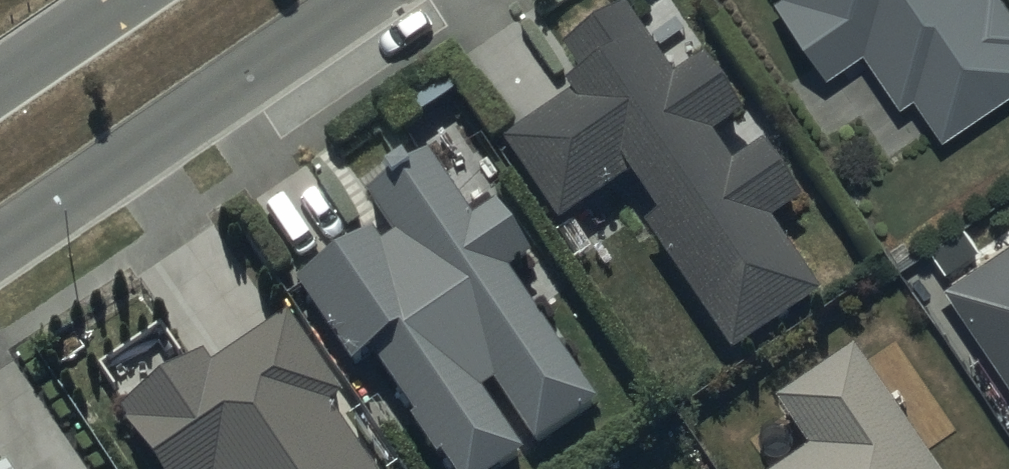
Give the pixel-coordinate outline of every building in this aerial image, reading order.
[(820,68),(857,43),(893,96),(907,87),(933,126),(1008,75),(1008,7),(1004,0),(774,0),(820,68)] [(570,93),(503,137),(558,220),(628,173),(655,214),(642,223),(727,352),(817,292),(768,217),(801,195),(765,142),(732,164),(710,132),(743,110),(707,55),(674,77),(624,2),(562,44),(579,70),(562,81),(570,93)] [(299,281),(352,362),(370,350),(411,412),(406,416),(434,459),(440,455),(450,468),(499,468),(521,454),(479,392),(492,383),(533,444),(596,402),(509,270),(531,255),(494,200),(474,213),(432,149),(364,193),(393,237),(382,244),(373,231),(299,281)] [(939,275),(1008,380),(1008,228),(939,275)] [(160,468),(371,468),(329,406),(341,398),(284,313),(213,361),(206,351),(120,409),(160,468)] [(771,468),(938,468),(855,345),(776,398),(808,445),(771,468)]
